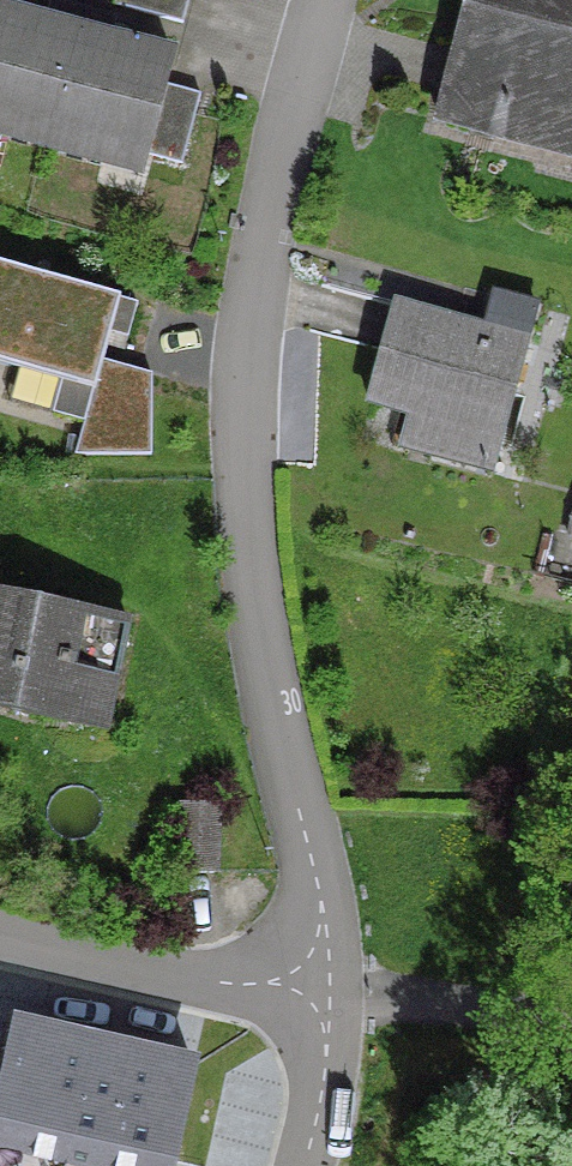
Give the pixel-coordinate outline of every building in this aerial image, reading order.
[(175,25),(182,0),(107,0),(106,6),(175,25)] [(571,122),(571,0),(519,0),(518,6),(497,0),(462,0),(430,119),(489,135),(495,112),(570,131),(571,122)] [(39,147),(70,34),(0,15),(0,137),(39,147)] [(193,96),(158,87),(165,60),(70,34),(39,147),(135,173),(139,156),(174,165),(193,96)] [(0,278),(0,369),(94,397),(76,456),(154,459),(155,386),(99,369),(116,312),(0,278)] [(427,457),(483,473),(519,340),(389,306),(362,405),(434,424),(427,457)] [(563,557),(571,559),(571,519),(563,557)] [(0,600),(0,710),(54,722),(58,703),(102,712),(120,624),(0,600)] [(171,873),(210,874),(212,806),(173,806),(171,873)] [(10,1028),(0,1073),(0,1157),(41,1165),(164,1165),(186,1069),(10,1028)]
